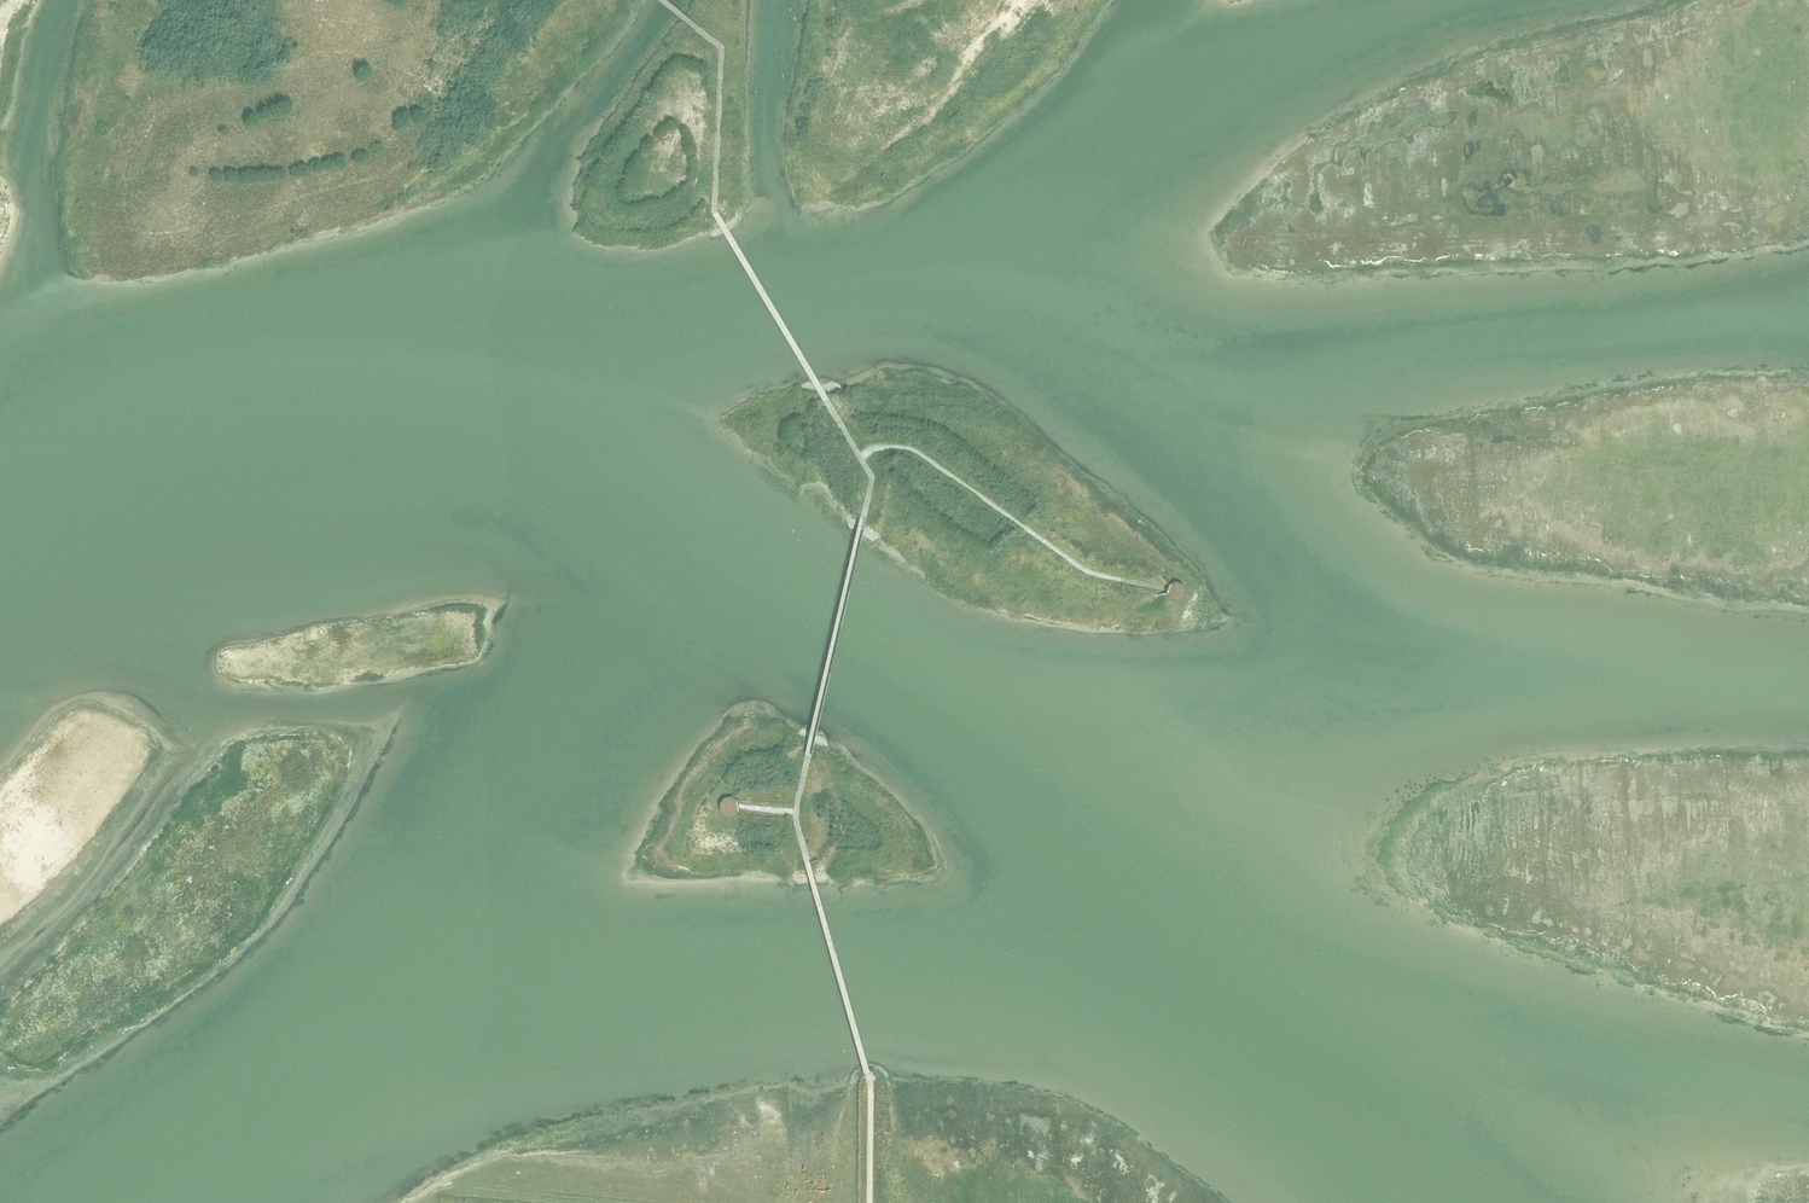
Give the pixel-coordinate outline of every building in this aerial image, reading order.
[(15,10),(8,0),(0,0),(0,18),(15,10)] [(1170,585),(1167,592),(1171,598),(1178,601),(1184,597),(1186,591),(1183,584),(1176,582),(1170,585)] [(724,797),(719,803),(720,810),(726,815),(734,814),(738,808),(737,800),(731,796),(724,797)]
